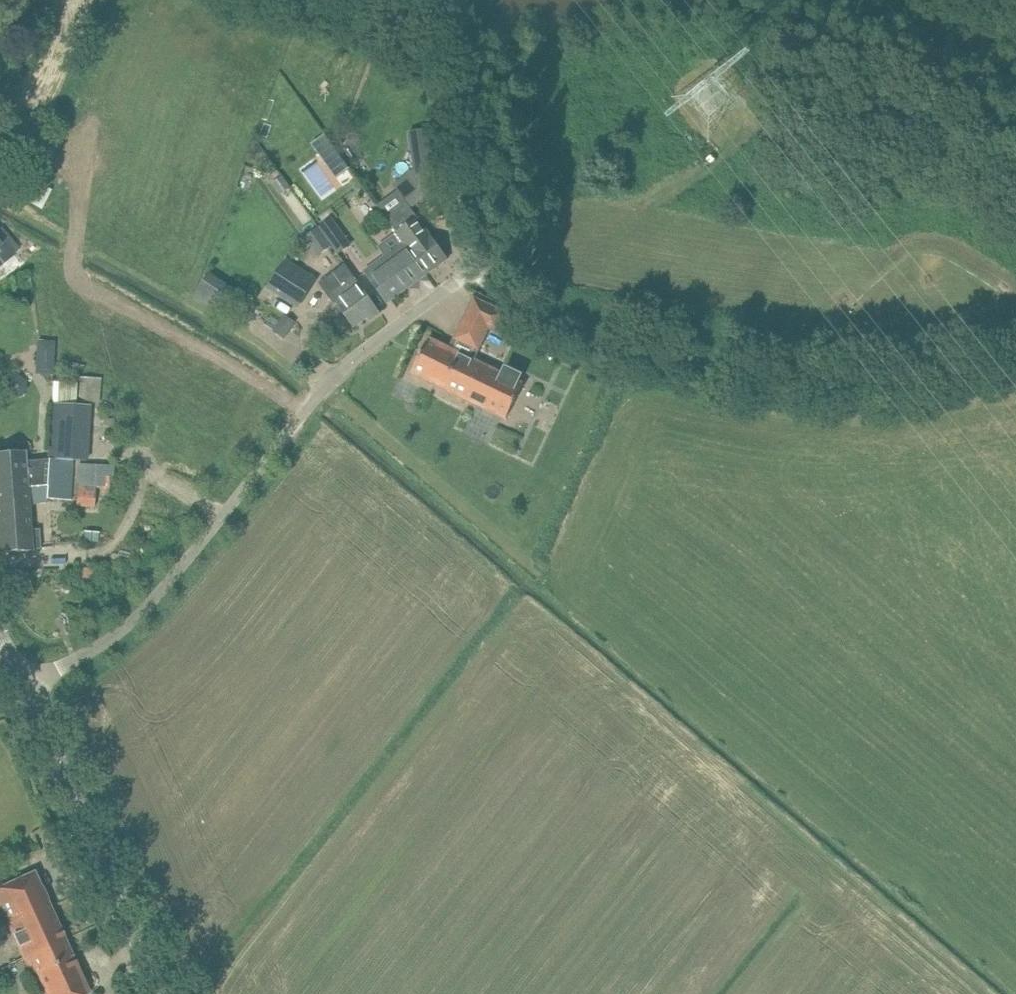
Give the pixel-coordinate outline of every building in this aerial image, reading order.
[(413,170),(394,185),(412,208),(436,189),(429,129),(409,132),(413,170)] [(325,135),(313,144),(329,166),(342,157),(325,135)] [(395,189),(374,203),(382,214),(403,200),(395,189)] [(426,274),(447,259),(429,234),(407,205),(387,220),(403,242),(409,250),(426,274)] [(352,245),(332,218),(319,228),(333,246),(339,254),(352,245)] [(333,246),(319,228),(319,227),(304,237),(318,256),(333,246)] [(14,255),(0,238),(0,266),(14,255)] [(390,300),(426,274),(409,250),(403,242),(365,271),(376,287),(378,286),(389,301),(390,300)] [(315,280),(286,260),(268,287),(298,306),(315,280)] [(345,264),(318,283),(335,305),(337,304),(354,327),(368,317),(370,320),(381,312),(356,279),(345,264)] [(209,275),(196,294),(219,309),(232,290),(209,275)] [(495,329),(502,313),(474,300),(456,337),(478,348),(488,326),(495,329)] [(284,315),(274,331),(285,338),(295,322),(284,315)] [(523,383),(520,381),(524,374),(505,365),(501,372),(428,338),(412,372),(506,417),(523,383)] [(38,340),(36,363),(54,364),(55,355),(55,342),(38,340)] [(52,402),(49,458),(72,459),(88,460),(91,404),(52,402)] [(0,452),(0,488),(48,484),(49,476),(71,477),(72,459),(49,458),(49,464),(26,465),(26,460),(25,451),(11,451),(0,452)] [(0,488),(0,552),(32,550),(32,548),(41,547),(39,528),(31,529),(29,504),(29,503),(47,502),(48,498),(70,499),(71,477),(49,476),(48,484),(0,488)] [(24,958),(65,939),(34,872),(0,887),(0,906),(24,958)] [(89,993),(65,939),(24,958),(31,974),(37,972),(46,992),(42,993),(87,993),(89,993)]
